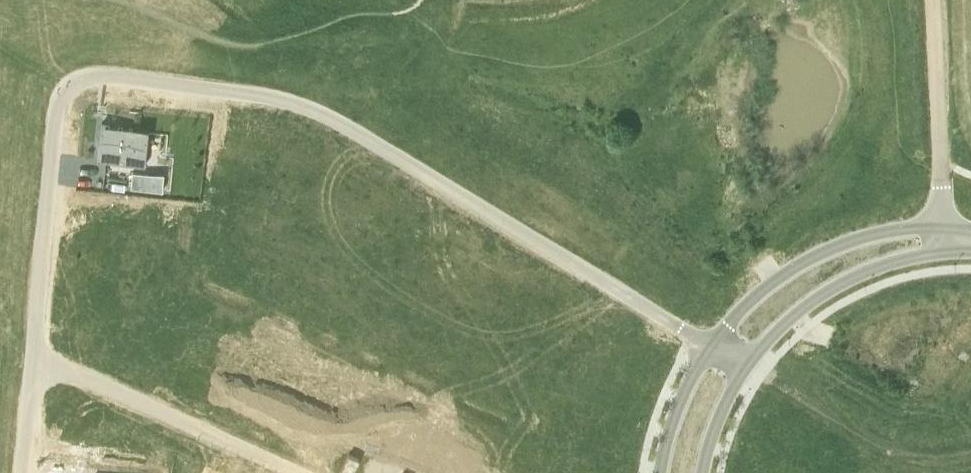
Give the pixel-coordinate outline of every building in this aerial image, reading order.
[(146,126),(98,121),(94,157),(142,162),(146,126)]
